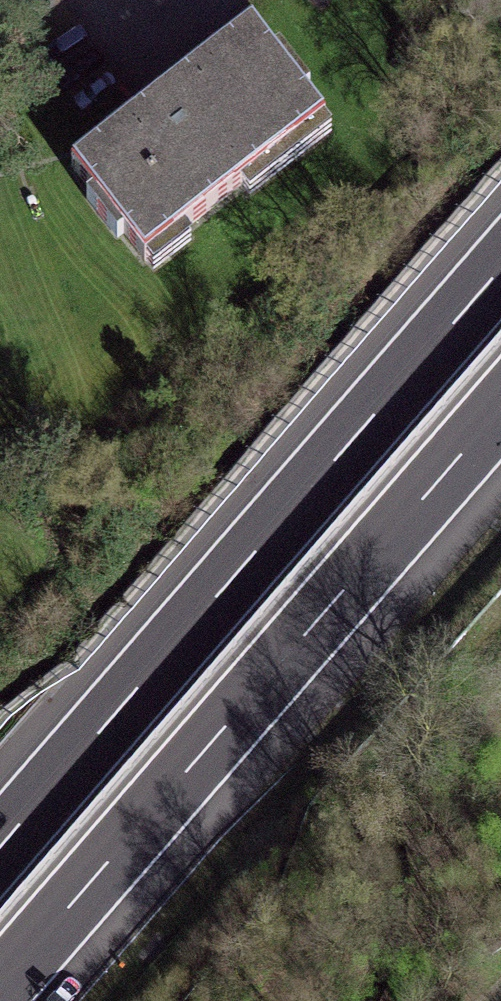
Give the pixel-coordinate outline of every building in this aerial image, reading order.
[(263,34),(74,178),(144,269),(333,126),(263,34)]
